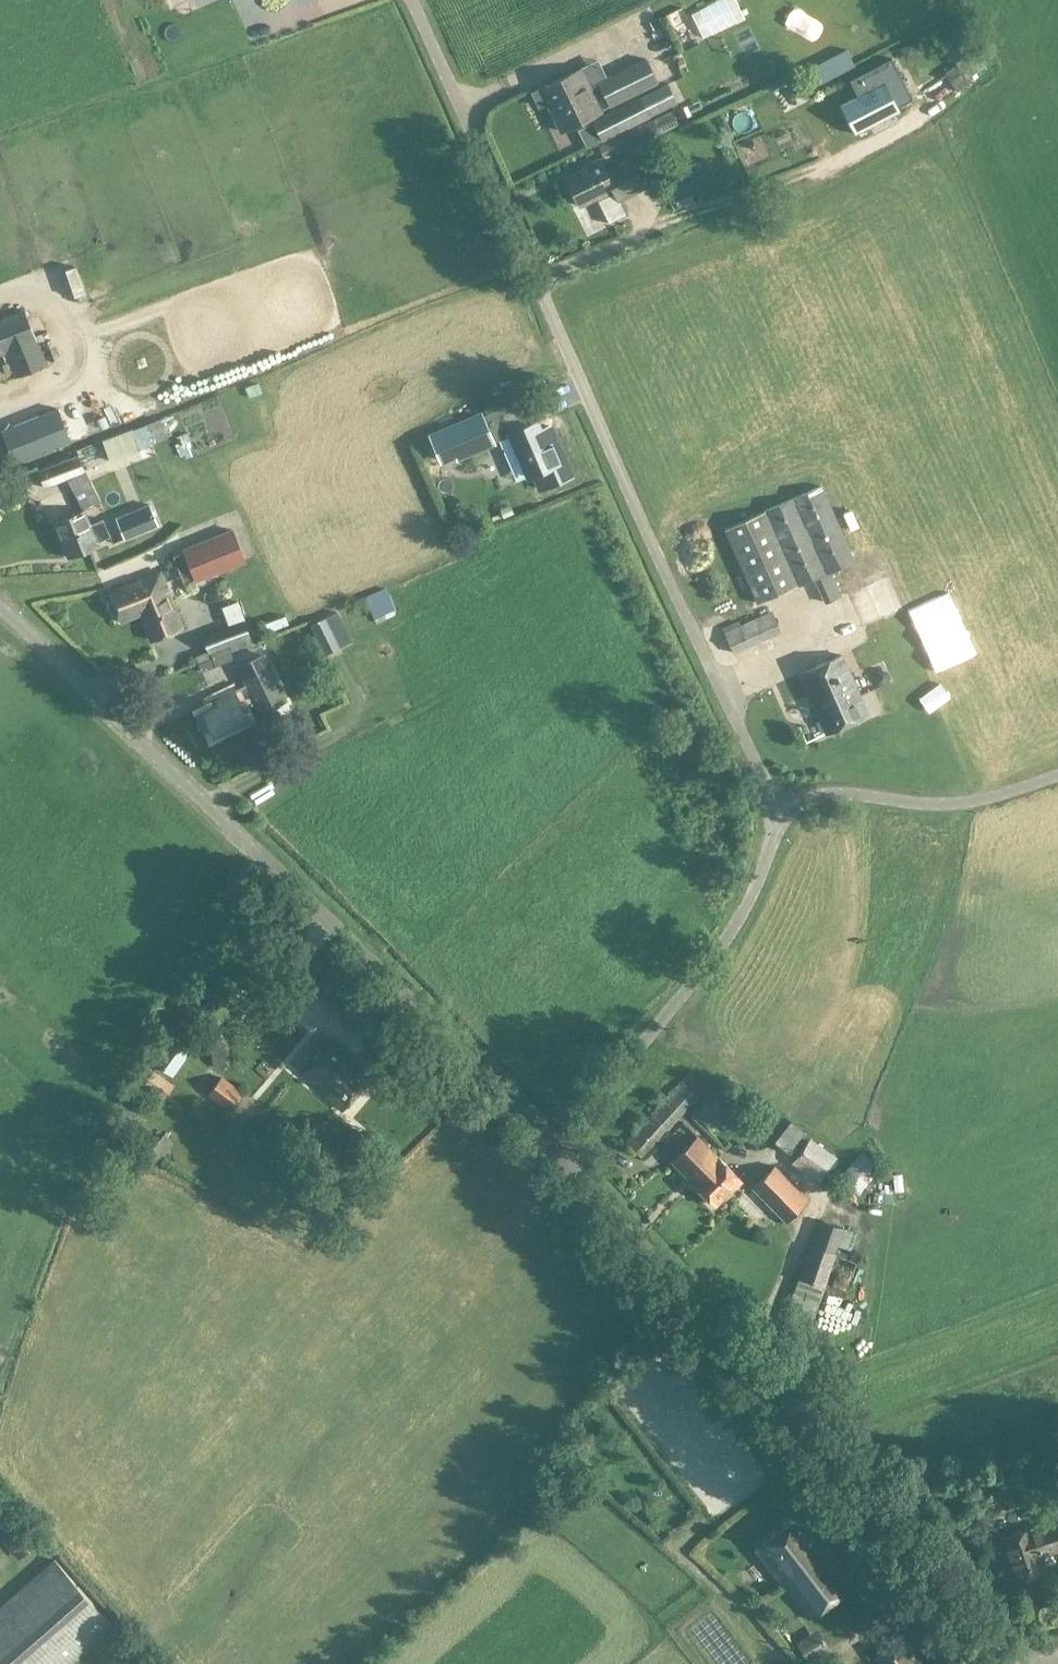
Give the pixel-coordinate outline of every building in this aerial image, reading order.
[(692,14),(703,37),(744,17),(736,0),(720,0),(692,14)] [(660,18),(650,23),(655,31),(664,27),(660,18)] [(610,105),(658,82),(646,58),(589,87),(580,69),(534,92),(539,104),(547,100),(562,131),(602,111),(601,109),(609,105),(610,105)] [(868,128),(897,113),(896,113),(900,111),(899,109),(899,110),(898,108),(914,99),(892,58),(849,80),(858,96),(840,105),(841,106),(844,105),(858,131),(855,133),(855,134),(868,128)] [(667,109),(657,89),(640,98),(639,97),(592,120),(602,140),(667,109)] [(669,174),(678,194),(714,177),(705,157),(669,174)] [(566,177),(580,205),(598,196),(599,199),(614,192),(618,200),(645,187),(631,159),(606,171),(599,158),(583,165),(584,168),(566,177)] [(24,308),(0,318),(0,354),(6,351),(16,376),(47,363),(24,308)] [(148,422),(154,441),(185,430),(178,411),(148,422)] [(458,458),(493,443),(481,414),(430,436),(440,460),(456,454),(458,458)] [(27,461),(70,445),(60,417),(17,433),(27,461)] [(496,429),(517,480),(555,464),(537,422),(524,428),(519,419),(496,429)] [(117,459),(154,445),(146,423),(80,448),(93,482),(121,471),(117,459)] [(85,469),(78,453),(38,469),(44,485),(85,469)] [(500,510),(504,518),(514,514),(511,505),(500,510)] [(125,539),(158,527),(150,506),(117,519),(125,539)] [(99,545),(98,542),(110,537),(103,519),(91,524),(85,510),(76,514),(75,512),(73,513),(74,514),(54,522),(68,557),(99,545)] [(185,548),(197,579),(246,560),(234,529),(185,548)] [(713,557),(730,594),(790,567),(773,531),(713,557)] [(183,627),(161,571),(110,591),(122,620),(141,613),(152,639),(183,627)] [(859,599),(866,622),(899,611),(891,588),(859,599)] [(220,606),(224,617),(241,612),(237,600),(220,606)] [(772,609),(724,626),(734,652),(782,635),(772,609)] [(283,614),(263,619),(266,631),(286,626),(283,614)] [(245,619),(203,635),(210,655),(252,639),(245,619)] [(311,626),(316,635),(330,628),(325,619),(311,626)] [(799,673),(812,701),(826,734),(869,715),(842,654),(799,673)] [(284,701),(278,689),(262,655),(239,667),(248,685),(234,691),(214,700),(216,706),(202,713),(213,735),(232,726),(233,730),(243,725),(241,722),(247,719),(242,709),(256,702),(261,713),(284,701)] [(878,682),(883,684),(888,682),(890,678),(888,672),(883,670),(878,672),(876,677),(878,682)] [(310,987),(353,1031),(378,1006),(335,962),(310,987)] [(189,1052),(170,1038),(154,1061),(173,1075),(189,1052)] [(332,1040),(301,1075),(342,1110),(373,1075),(332,1040)] [(153,1069),(142,1085),(164,1100),(175,1084),(153,1069)] [(245,1092),(222,1076),(208,1095),(231,1111),(245,1092)] [(642,1158),(699,1096),(681,1079),(624,1142),(642,1158)] [(724,1083),(694,1115),(712,1131),(741,1099),(724,1083)] [(791,1149),(804,1127),(788,1118),(776,1141),(791,1149)] [(352,1154),(365,1139),(355,1130),(342,1145),(352,1154)] [(793,1152),(817,1171),(832,1152),(809,1133),(793,1152)] [(705,1169),(718,1156),(698,1136),(673,1161),(694,1182),(705,1170),(705,1169)] [(844,1175),(866,1187),(881,1160),(860,1148),(844,1175)] [(159,1163),(170,1170),(178,1155),(168,1149),(159,1163)] [(705,1170),(694,1182),(693,1182),(715,1205),(730,1190),(731,1191),(742,1180),(718,1156),(705,1169),(705,1170)] [(786,1223),(809,1199),(775,1165),(751,1187),(786,1223)] [(844,1229),(822,1221),(813,1246),(811,1245),(803,1268),(783,1318),(811,1329),(837,1254),(835,1253),(844,1229)] [(799,1356),(806,1350),(799,1342),(791,1349),(799,1356)] [(808,1618),(848,1588),(856,1581),(802,1512),(754,1549),(808,1618)] [(829,1533),(842,1523),(834,1513),(821,1522),(829,1533)] [(1008,1558),(1009,1560),(1016,1580),(1046,1570),(1042,1556),(1057,1551),(1057,1522),(1057,1521),(1035,1528),(1035,1527),(998,1540),(1004,1559),(1008,1558)] [(110,1624),(53,1559),(0,1605),(0,1663),(65,1663),(110,1624)] [(799,1642),(809,1662),(828,1653),(819,1633),(799,1642)] [(877,1663),(927,1663),(905,1636),(872,1658),(877,1663)]
